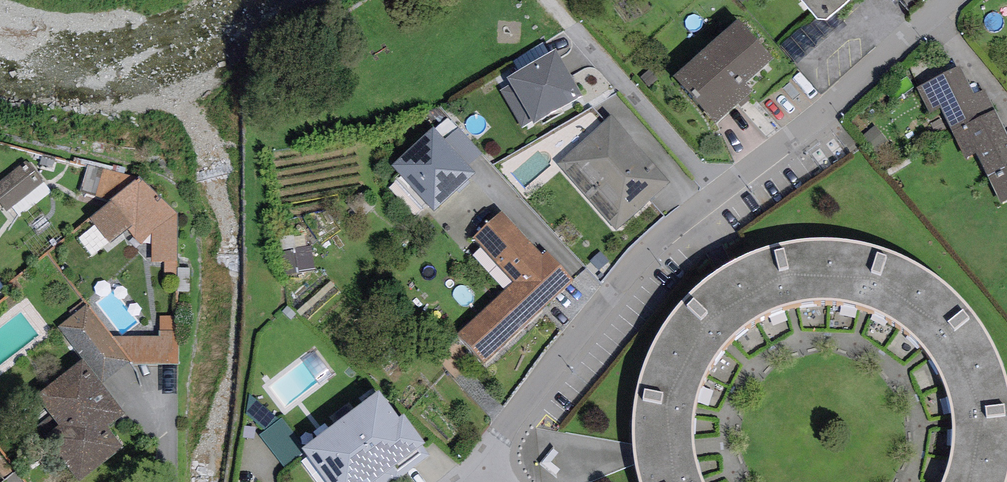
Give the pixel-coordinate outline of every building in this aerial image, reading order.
[(832,4),(782,47),(796,63),(846,20),(832,4)] [(738,23),(674,79),(716,127),(753,95),(745,86),(773,62),(738,23)] [(556,52),(507,80),(510,86),(501,92),(522,129),(532,123),(534,127),(583,99),(556,52)] [(959,67),(915,89),(928,115),(940,110),(952,133),(995,112),(984,89),(973,95),(959,67)] [(995,112),(952,133),(965,159),(976,154),(988,178),(1006,169),(1006,136),(995,112)] [(611,117),(557,164),(616,232),(670,184),(611,117)] [(876,125),(862,136),(879,157),(893,146),(876,125)] [(459,129),(445,141),(469,168),(483,155),(459,129)] [(434,130),(390,170),(432,215),(476,175),(469,168),(445,141),(434,130)] [(6,212),(43,183),(26,162),(0,183),(0,204),(6,212)] [(111,204),(90,219),(110,246),(127,233),(141,246),(151,235),(151,263),(176,262),(176,215),(140,180),(88,166),(80,193),(111,204)] [(988,178),(1001,204),(1006,201),(1006,169),(988,178)] [(503,213),(474,240),(514,283),(457,336),(484,365),(574,282),(547,253),(543,256),(503,213)] [(919,271),(873,252),(823,246),(774,252),(728,272),(688,302),(658,342),(639,388),(633,437),(639,481),(701,481),(699,478),(692,441),(695,417),(696,404),(708,375),(710,370),(725,352),(733,341),(764,320),(786,312),(799,308),(828,306),(837,306),(859,312),(873,315),(897,329),(905,334),(920,350),(931,361),(943,386),(947,394),(952,419),(954,431),(951,458),(951,468),(945,481),(1006,481),(1006,382),(989,340),(959,301),(919,271)] [(314,249),(287,253),(291,277),(317,273),(314,249)] [(88,305),(58,328),(83,362),(85,361),(102,384),(131,363),(113,339),(88,305)] [(160,338),(113,339),(131,363),(133,367),(178,365),(177,317),(159,316),(160,338)] [(80,481),(81,481),(123,450),(107,430),(126,416),(102,384),(85,361),(83,362),(24,408),(80,481)] [(325,481),(378,481),(425,446),(404,418),(399,422),(379,395),(302,453),(325,481)]
